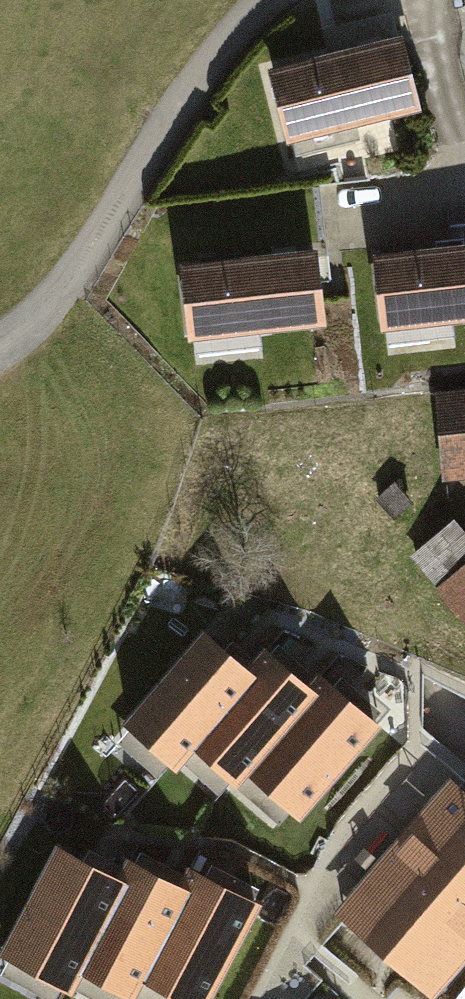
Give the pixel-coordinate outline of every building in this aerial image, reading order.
[(400,42),(274,73),(290,136),(415,105),(400,42)] [(377,260),(385,325),(464,316),(464,250),(377,260)] [(314,255),(185,269),(192,333),(321,320),(314,255)] [(439,399),(445,468),(464,466),(464,396),(439,399)] [(408,501),(394,485),(379,499),(392,515),(408,501)] [(451,525),(414,555),(464,614),(464,542),(451,525)] [(231,658),(204,635),(129,721),(175,761),(193,741),(191,740),(249,673),(248,672),(231,658)] [(265,652),(248,672),(249,673),(191,740),(193,741),(236,779),(247,766),(246,765),(310,691),(309,690),(293,676),(265,652)] [(320,677),(309,690),(310,691),(246,765),(247,766),(299,811),(375,724),(346,699),(320,677)] [(452,790),(359,899),(441,969),(464,941),(464,801),(452,790)] [(91,866),(59,849),(5,950),(69,984),(80,965),(78,964),(121,882),(120,881),(91,866)] [(130,862),(120,881),(121,882),(78,964),(80,965),(131,991),(141,972),(139,972),(183,889),(181,889),(162,878),(130,862)] [(181,889),(183,889),(139,972),(141,972),(191,998),(204,998),(255,903),(222,886),(191,869),(181,889)]
